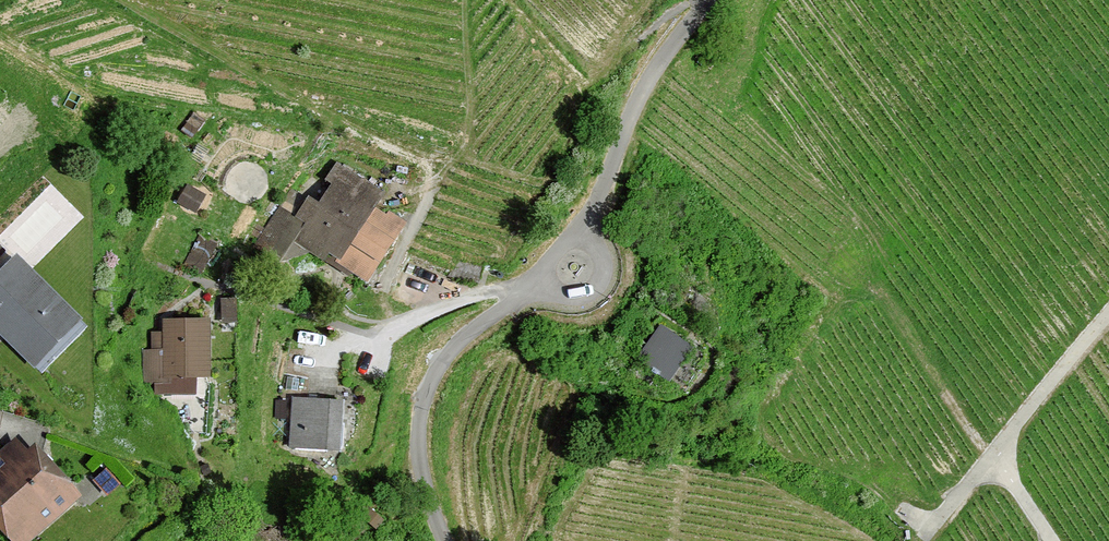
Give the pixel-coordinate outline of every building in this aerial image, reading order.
[(194,197),(173,186),(162,207),(183,218),(194,197)] [(390,234),(319,189),(283,245),(353,290),(390,234)] [(0,262),(0,352),(27,378),(72,332),(0,262)] [(191,323),(149,324),(150,353),(133,353),(135,387),(154,387),(154,380),(193,379),(191,323)] [(694,352),(663,336),(647,366),(678,382),(694,352)] [(329,402),(278,400),(275,452),(326,455),(329,402)] [(0,472),(0,528),(12,540),(27,540),(69,504),(22,452),(0,472)]
